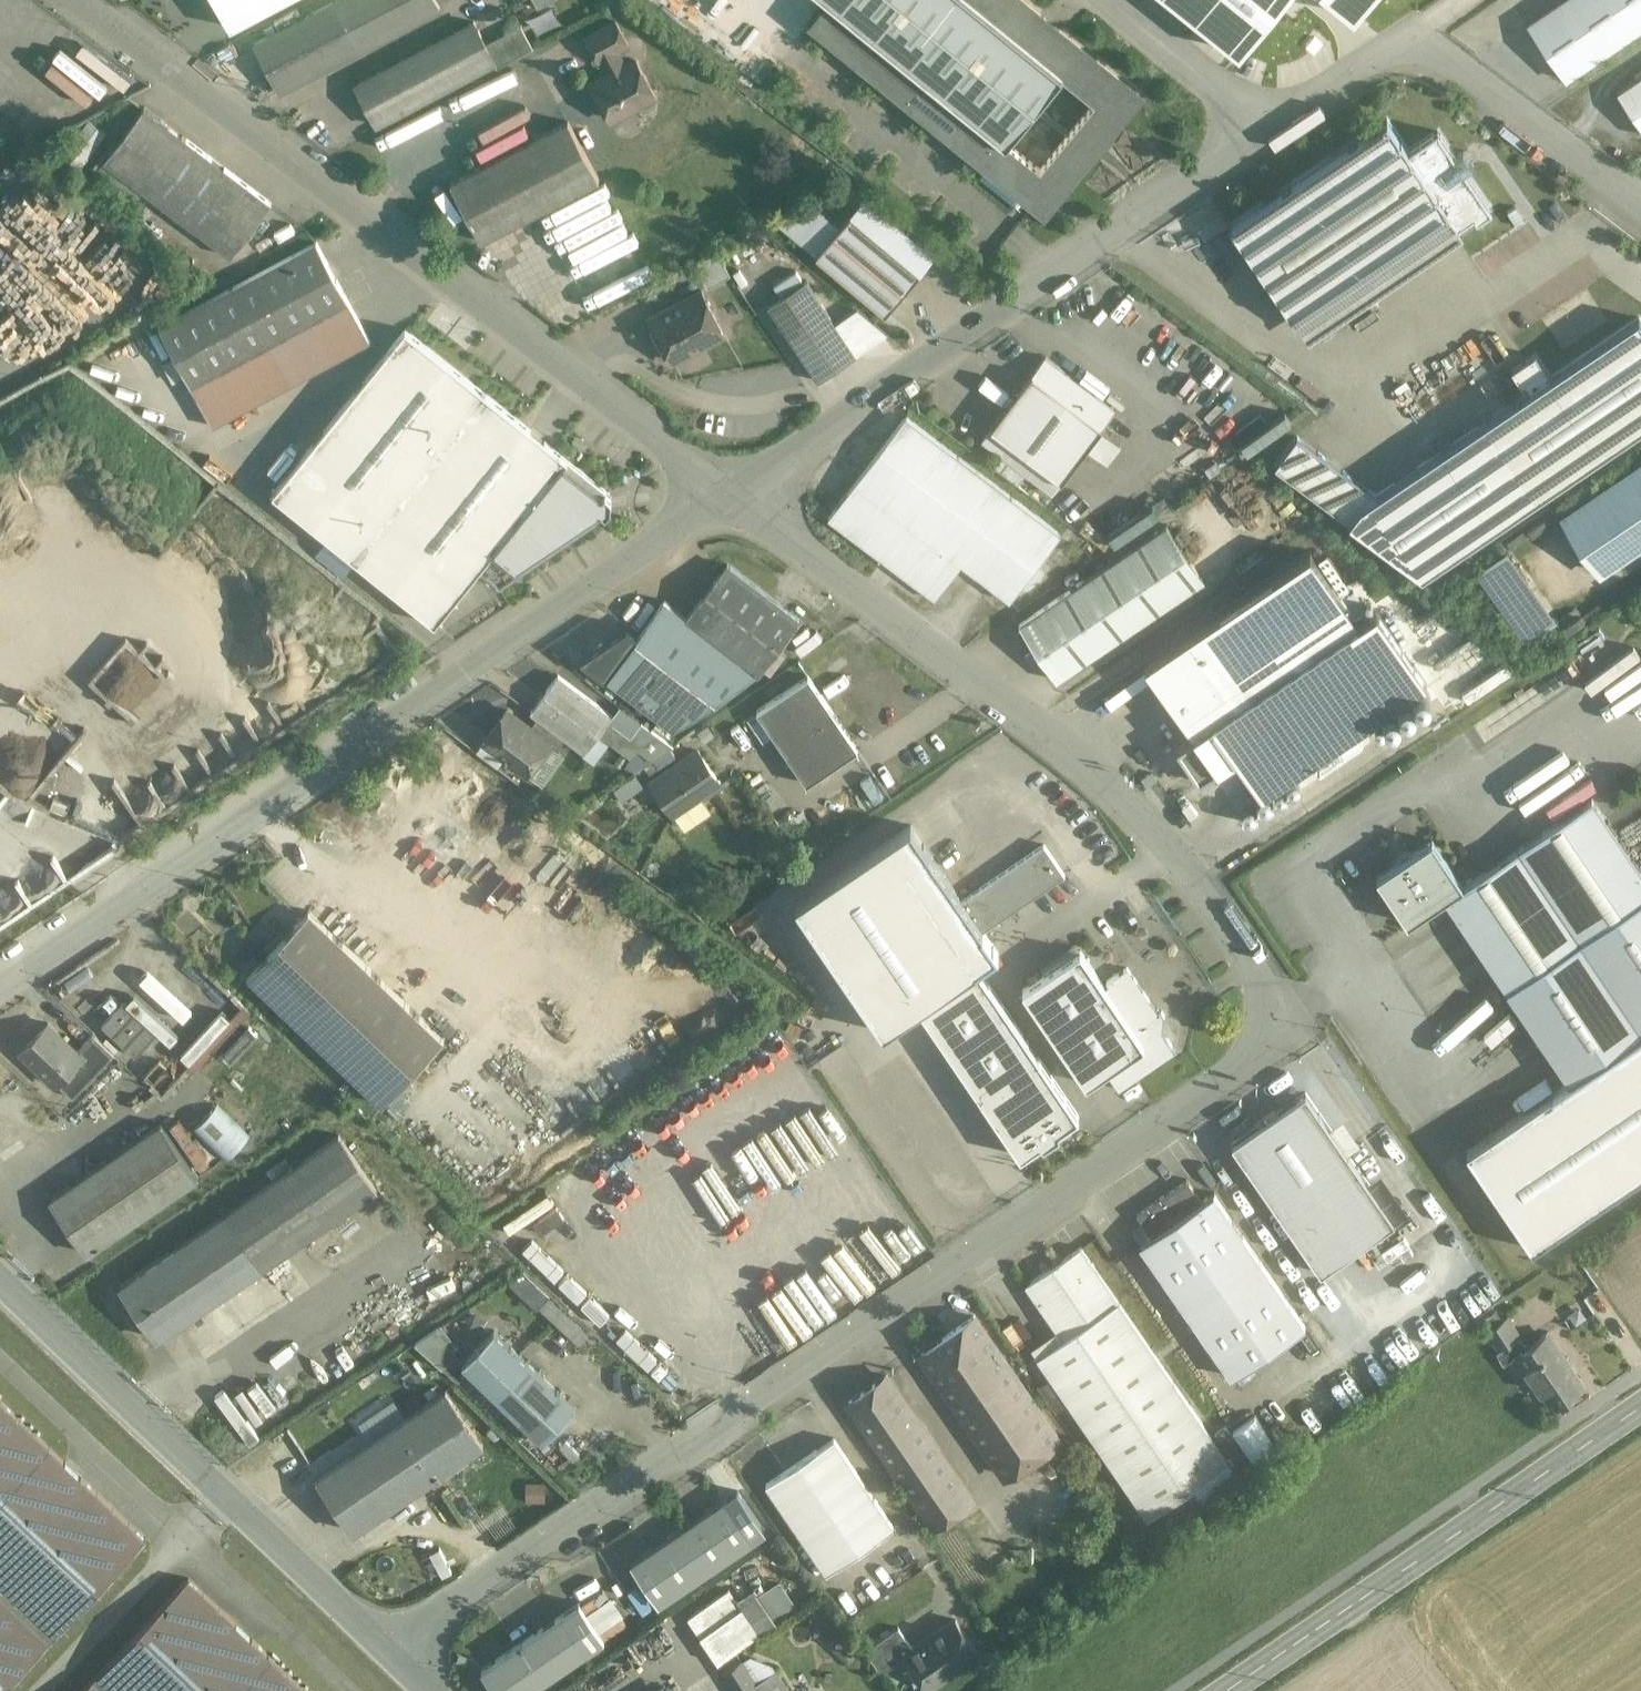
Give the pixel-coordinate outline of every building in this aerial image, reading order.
[(231,27),(282,0),(216,0),(231,27)] [(255,43),(280,92),(439,9),(435,0),(338,0),(255,43)] [(834,2),(817,23),(1044,208),(1137,94),(1022,0),(831,0),(834,2)] [(1240,46),(1277,0),(1182,0),(1240,46)] [(1356,15),(1368,0),(1336,0),(1356,15)] [(1529,25),(1565,80),(1640,28),(1640,0),(1566,0),(1529,25)] [(616,21),(586,37),(599,60),(601,59),(617,50),(628,44),(616,21)] [(474,22),(356,85),(377,125),(496,62),(474,22)] [(617,50),(601,59),(609,74),(626,65),(617,50)] [(609,74),(592,83),(611,118),(655,95),(636,59),(626,65),(609,74)] [(1618,92),(1640,127),(1640,76),(1618,92)] [(145,107),(104,159),(147,192),(188,139),(145,107)] [(62,152),(80,166),(106,132),(88,118),(62,152)] [(1387,120),(1231,226),(1294,320),(1450,214),(1408,151),(1387,120)] [(568,121),(450,184),(481,242),(599,180),(568,121)] [(1455,156),(1438,130),(1408,151),(1450,214),(1458,227),(1474,216),(1477,220),(1492,210),(1465,170),(1472,165),(1463,151),(1455,156)] [(272,203),(188,139),(147,192),(231,256),(272,203)] [(812,204),(778,221),(777,222),(816,255),(840,227),(812,204)] [(921,273),(851,214),(840,227),(816,255),(886,314),(921,273)] [(1450,214),(1294,320),(1309,342),(1464,236),(1458,227),(1450,214)] [(317,242),(159,327),(191,386),(349,302),(317,242)] [(718,252),(695,264),(707,288),(731,275),(718,252)] [(855,355),(806,281),(769,306),(819,380),(855,355)] [(701,291),(649,318),(672,361),(724,334),(701,291)] [(349,302),(191,386),(213,426),(370,342),(349,302)] [(1637,313),(1549,373),(1534,352),(1510,368),(1525,389),(1480,420),(1533,497),(1640,423),(1640,318),(1637,313)] [(568,461),(406,329),(273,493),(435,624),(478,571),(568,461)] [(1089,390),(1045,357),(1032,374),(1076,408),(1089,390)] [(1076,408),(1032,374),(991,428),(1009,442),(1039,464),(1038,465),(1061,482),(1102,428),(1076,408)] [(1378,397),(1408,439),(1438,418),(1407,376),(1378,397)] [(1116,410),(1089,390),(1076,408),(1102,428),(1116,410)] [(1237,440),(1242,449),(1288,423),(1283,414),(1237,440)] [(1061,534),(905,417),(828,518),(935,599),(962,564),(1010,601),(1061,534)] [(1009,442),(991,428),(981,441),(999,454),(1000,454),(1009,442)] [(1423,531),(1297,438),(1275,468),(1401,561),(1423,531)] [(1009,442),(1000,454),(1029,476),(1038,465),(1039,464),(1009,442)] [(568,461),(478,571),(499,588),(606,515),(606,514),(611,509),(612,498),(607,493),(607,492),(568,461)] [(1564,516),(1601,572),(1640,545),(1640,479),(1634,469),(1564,516)] [(1167,525),(1074,587),(1019,625),(1043,660),(1043,659),(1057,680),(1204,580),(1167,525)] [(1312,543),(1146,651),(1194,725),(1215,712),(1265,789),(1435,679),(1383,599),(1359,614),(1312,543)] [(1507,551),(1478,572),(1524,638),(1554,617),(1507,551)] [(687,618),(686,618),(758,673),(799,619),(728,565),(687,618)] [(664,601),(606,678),(673,729),(758,673),(686,618),(687,618),(664,601)] [(558,675),(531,712),(585,753),(599,734),(609,720),(612,716),(558,675)] [(808,676),(757,711),(807,784),(858,750),(808,676)] [(549,743),(507,710),(484,741),(505,757),(504,759),(506,760),(508,758),(527,773),(549,743)] [(674,746),(642,722),(631,736),(609,720),(599,734),(631,758),(638,750),(639,751),(639,750),(652,761),(674,746)] [(1640,764),(1640,736),(1626,743),(1631,754),(1592,772),(1597,784),(1640,764)] [(542,783),(564,753),(551,743),(528,772),(542,783)] [(721,784),(698,751),(651,783),(674,816),(721,784)] [(1445,898),(1507,990),(1640,899),(1640,871),(1592,798),(1445,898)] [(1065,871),(1044,840),(965,894),(912,816),(796,894),(883,1022),(1001,943),(988,923),(1065,871)] [(1432,839),(1377,876),(1408,922),(1445,898),(1463,885),(1432,839)] [(1507,990),(1569,1082),(1467,1148),(1533,1247),(1640,1173),(1640,899),(1507,990)] [(444,1041),(309,911),(247,976),(382,1105),(444,1041)] [(1106,988),(1080,950),(1023,989),(1087,1084),(1109,1069),(1144,1045),(1106,988)] [(163,972),(183,990),(187,985),(186,984),(198,971),(180,954),(163,972)] [(1039,1059),(977,967),(920,1006),(981,1098),(982,1098),(1039,1059)] [(1158,1014),(1127,968),(1107,982),(1109,986),(1106,988),(1144,1045),(1109,1069),(1112,1072),(1108,1074),(1119,1090),(1176,1051),(1163,1032),(1165,1016),(1162,1012),(1158,1014)] [(157,1033),(123,1002),(102,1024),(136,1056),(157,1033)] [(218,1008),(176,1054),(193,1069),(235,1023),(218,1008)] [(77,1050),(48,1023),(21,1051),(56,1084),(57,1083),(83,1056),(77,1050)] [(115,1054),(93,1033),(81,1046),(103,1067),(115,1054)] [(83,1056),(57,1083),(73,1098),(103,1067),(81,1046),(77,1050),(83,1056)] [(982,1098),(981,1098),(1021,1156),(1041,1143),(1044,1145),(1060,1135),(1059,1130),(1079,1117),(1040,1059),(1039,1059),(982,1098)] [(1330,1125),(1305,1089),(1231,1139),(1319,1269),(1408,1210),(1381,1170),(1366,1180),(1346,1149),(1360,1140),(1343,1116),(1330,1125)] [(217,1104),(192,1129),(224,1160),(249,1135),(217,1104)] [(161,1123),(70,1186),(107,1240),(108,1241),(199,1178),(161,1123)] [(372,1194),(327,1128),(107,1277),(152,1343),(372,1194)] [(1202,1201),(1187,1179),(1162,1197),(1177,1219),(1202,1201)] [(70,1186),(70,1185),(51,1198),(89,1254),(108,1241),(107,1240),(70,1186)] [(1306,1327),(1214,1193),(1202,1201),(1177,1219),(1152,1236),(1141,1244),(1232,1377),(1306,1327)] [(1177,1219),(1162,1197),(1137,1214),(1152,1236),(1177,1219)] [(1081,1248),(1025,1286),(1063,1340),(1118,1302),(1081,1248)] [(577,1341),(587,1330),(522,1269),(512,1280),(577,1341)] [(1063,1340),(1037,1358),(1148,1518),(1229,1463),(1118,1302),(1063,1340)] [(996,1348),(974,1316),(948,1335),(969,1366),(996,1348)] [(1507,1316),(1487,1330),(1500,1349),(1520,1335),(1507,1316)] [(441,1326),(415,1343),(441,1367),(453,1354),(443,1345),(450,1340),(441,1326)] [(539,1374),(494,1330),(462,1363),(507,1407),(539,1374)] [(1561,1355),(1545,1333),(1516,1353),(1555,1408),(1585,1387),(1561,1354),(1561,1355)] [(969,1366),(948,1335),(921,1353),(943,1385),(969,1366)] [(1059,1439),(996,1348),(969,1366),(943,1385),(1006,1476),(1059,1439)] [(575,1409),(539,1374),(507,1407),(543,1442),(575,1409)] [(887,1377),(849,1402),(871,1434),(909,1408),(887,1377)] [(439,1396),(310,1480),(352,1538),(485,1454),(439,1396)] [(0,1399),(0,1690),(4,1690),(148,1541),(0,1399)] [(972,1500),(909,1408),(871,1434),(934,1525),(972,1500)] [(1227,1425),(1217,1431),(1235,1460),(1245,1453),(1227,1425)] [(834,1439),(766,1485),(826,1574),(894,1528),(834,1439)] [(726,1500),(631,1565),(658,1606),(754,1541),(726,1500)] [(735,1599),(729,1591),(688,1618),(717,1662),(776,1623),(775,1621),(796,1607),(778,1579),(756,1593),(752,1588),(735,1599)] [(190,1581),(85,1690),(304,1690),(190,1581)] [(604,1641),(579,1604),(562,1616),(587,1653),(604,1641)] [(562,1616),(522,1643),(547,1680),(587,1653),(562,1616)] [(913,1650),(905,1656),(905,1657),(927,1689),(979,1654),(956,1621),(913,1650)] [(898,1628),(866,1651),(882,1674),(905,1657),(905,1656),(913,1650),(898,1628)] [(481,1671),(495,1690),(531,1690),(547,1680),(522,1643),(481,1671)] [(742,1660),(724,1672),(736,1690),(762,1690),(757,1683),(742,1660)] [(757,1683),(762,1690),(788,1690),(776,1671),(757,1683)] [(1001,1679),(986,1690),(1010,1690),(1001,1679)]
